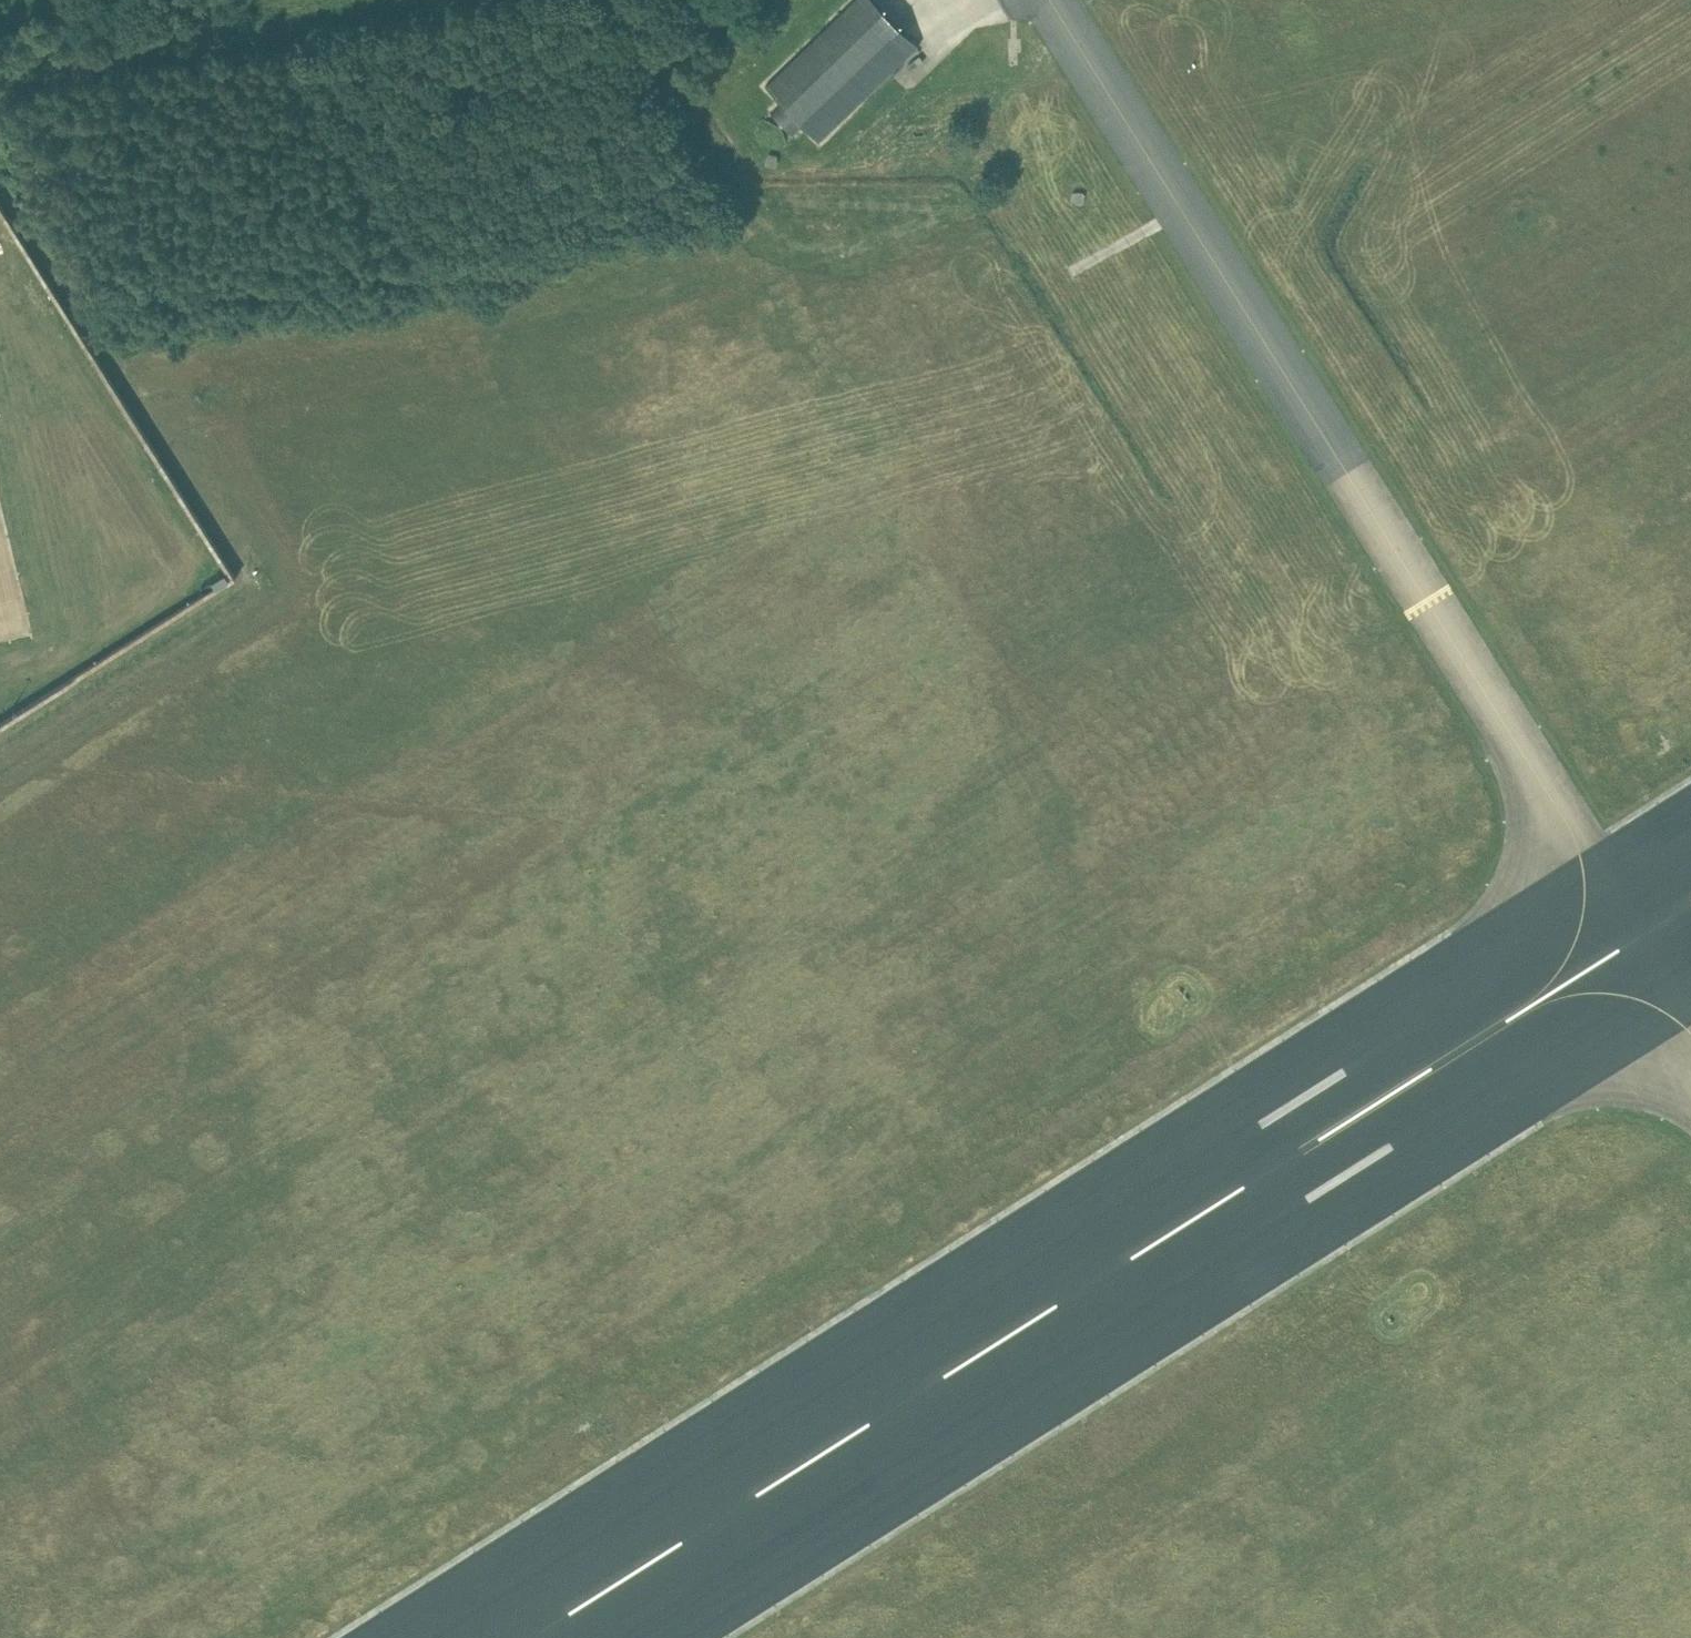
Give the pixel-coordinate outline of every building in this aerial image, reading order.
[(769,111),(793,135),(804,124),(819,141),(919,46),(875,0),(854,0),(765,84),(781,100),(769,111)]
